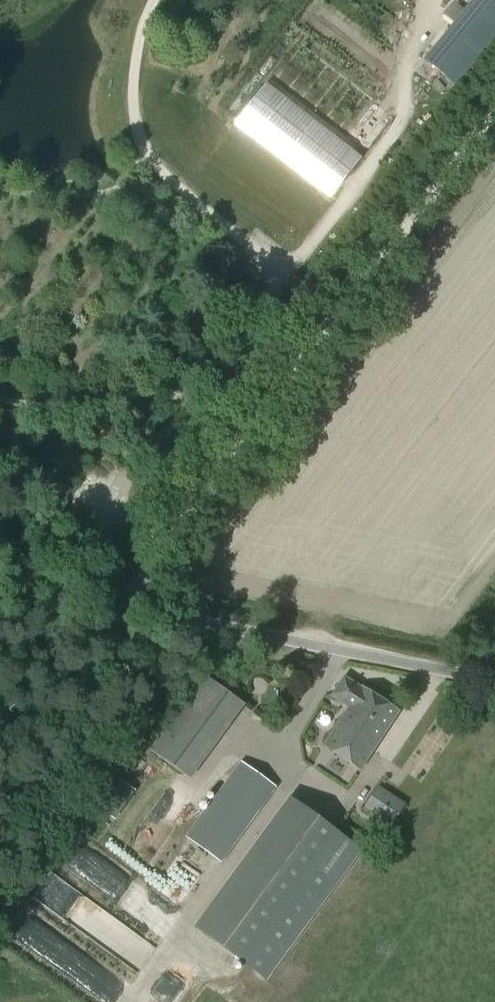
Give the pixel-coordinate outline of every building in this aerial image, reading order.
[(418,63),(454,92),(494,42),(494,0),(470,0),(418,63)] [(330,199),(362,158),(267,84),(235,126),(330,199)] [(184,775),(238,701),(205,676),(150,750),(184,775)] [(362,688),(344,677),(332,696),(349,707),(324,746),(361,770),(399,712),(362,688)] [(221,862),(275,788),(242,763),(187,837),(221,862)] [(114,820),(135,791),(122,782),(102,811),(114,820)] [(391,825),(404,805),(377,787),(364,808),(391,825)] [(263,978),(358,848),(295,801),(199,931),(263,978)]
